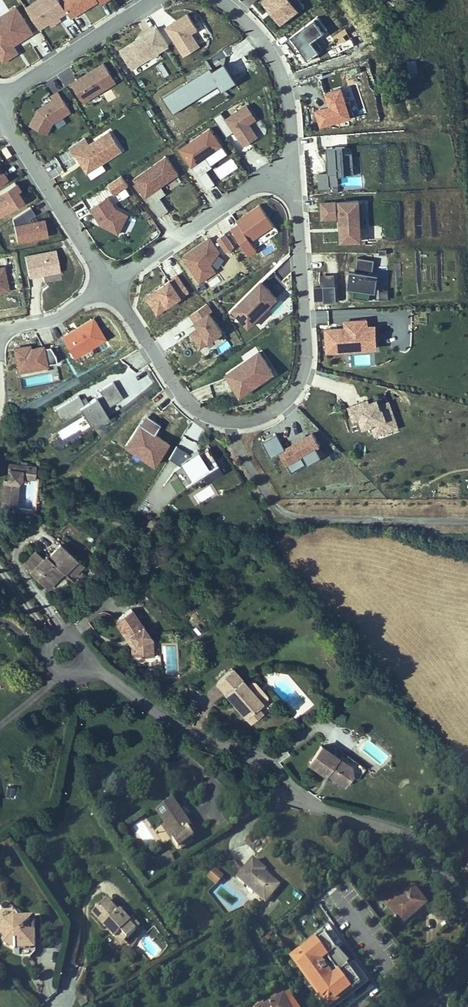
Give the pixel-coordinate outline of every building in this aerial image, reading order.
[(60,0),(44,0),(27,11),(41,32),(69,14),(60,0)] [(262,1),(281,25),(305,7),(299,0),(263,0),(262,1)] [(0,20),(0,56),(4,63),(18,54),(14,47),(34,34),(18,9),(0,20)] [(202,49),(194,36),(201,32),(191,16),(169,30),(187,58),(202,49)] [(288,34),(304,60),(321,49),(313,36),(326,28),(317,16),(288,34)] [(166,61),(162,54),(171,48),(159,30),(123,53),(138,78),(166,61)] [(83,103),(91,98),(95,104),(103,99),(99,93),(116,82),(104,63),(71,83),(83,103)] [(236,84),(224,64),(213,71),(211,67),(162,97),(175,117),(220,89),(222,92),(236,84)] [(166,66),(156,71),(159,76),(169,71),(166,66)] [(314,108),(320,126),(353,115),(342,83),(324,89),(329,103),(314,108)] [(53,123),(54,122),(58,128),(67,122),(63,116),(71,112),(59,91),(51,95),(54,99),(38,108),(30,124),(47,133),(53,123)] [(260,120),(248,104),(226,119),(246,147),(260,137),(252,125),(260,120)] [(223,147),(211,128),(180,149),(192,167),(223,147)] [(109,132),(88,145),(84,138),(68,148),(72,156),(74,155),(89,180),(104,171),(101,164),(121,152),(109,132)] [(1,149),(6,157),(12,154),(6,146),(1,149)] [(348,180),(348,179),(356,178),(355,157),(348,158),(348,152),(329,152),(330,176),(319,176),(319,192),(340,192),(340,180),(348,180)] [(166,156),(133,179),(145,197),(160,186),(178,174),(166,156)] [(220,176),(238,169),(234,158),(216,166),(220,176)] [(122,173),(108,182),(115,194),(130,184),(122,173)] [(24,198),(13,181),(0,189),(0,214),(24,198)] [(160,186),(145,197),(148,202),(157,195),(159,197),(165,193),(160,186)] [(159,197),(157,195),(148,202),(158,216),(167,210),(159,197)] [(130,217),(117,211),(110,199),(93,210),(103,227),(120,235),(130,217)] [(361,241),(359,201),(340,202),(341,242),(361,241)] [(338,218),(337,202),(322,203),(323,219),(338,218)] [(239,219),(242,223),(231,230),(250,256),(260,249),(259,247),(282,230),(262,203),(239,219)] [(14,223),(18,241),(48,235),(45,217),(14,223)] [(226,251),(234,244),(224,232),(216,239),(226,251)] [(231,265),(214,237),(184,256),(201,284),(231,265)] [(57,250),(26,255),(29,276),(61,270),(57,250)] [(355,278),(349,278),(348,288),(354,288),(352,298),(369,300),(374,260),(358,258),(355,278)] [(0,268),(0,291),(9,290),(5,267),(0,268)] [(159,313),(189,287),(175,271),(145,297),(159,313)] [(278,299),(263,283),(234,311),(250,327),(278,299)] [(335,285),(323,286),(324,302),(336,301),(335,285)] [(380,287),(380,296),(389,296),(389,287),(380,287)] [(192,335),(202,349),(224,334),(211,315),(214,314),(208,306),(192,317),(200,329),(192,335)] [(61,334),(74,355),(106,335),(93,314),(61,334)] [(326,329),(327,347),(332,346),(332,351),(338,351),(338,346),(351,345),(351,350),(368,349),(367,327),(367,320),(349,321),(350,328),(326,329)] [(377,349),(375,326),(367,327),(368,349),(377,349)] [(47,366),(46,361),(55,360),(53,342),(14,345),(16,368),(47,366)] [(259,380),(273,371),(260,352),(246,362),(247,364),(228,377),(241,395),(260,382),(259,380)] [(370,355),(350,355),(350,364),(370,364),(370,355)] [(82,400),(79,395),(54,409),(61,421),(82,409),(90,423),(112,411),(109,405),(123,397),(114,382),(82,400)] [(394,418),(389,404),(379,407),(377,401),(369,404),(364,406),(362,403),(349,407),(354,421),(360,419),(363,429),(371,426),(375,436),(390,431),(386,421),(394,418)] [(131,439),(144,447),(139,455),(154,466),(169,443),(153,433),(160,424),(147,415),(131,439)] [(398,428),(394,418),(386,421),(390,431),(398,428)] [(290,474),(321,457),(316,448),(319,446),(312,433),(296,442),(302,454),(291,460),(284,449),(276,434),(261,442),(270,458),(279,453),(290,474)] [(302,454),(296,442),(284,449),(291,460),(302,454)] [(200,455),(199,453),(190,458),(192,460),(187,463),(185,461),(179,464),(181,467),(174,471),(185,490),(220,469),(209,450),(200,455)] [(4,481),(2,506),(18,508),(20,478),(34,479),(35,467),(8,465),(7,481),(4,481)] [(24,567),(44,587),(57,574),(55,572),(59,568),(64,573),(67,570),(73,576),(82,567),(59,544),(47,557),(46,556),(43,559),(35,552),(24,563),(24,567)] [(57,574),(44,587),(47,589),(64,573),(59,568),(55,572),(57,574)] [(131,610),(114,622),(126,640),(130,637),(137,647),(138,660),(154,659),(152,639),(131,610)] [(130,637),(126,640),(133,649),(135,661),(138,660),(137,647),(130,637)] [(162,658),(154,659),(155,666),(163,665),(162,658)] [(234,669),(216,683),(234,705),(236,703),(240,708),(238,710),(250,725),(262,716),(256,709),(262,705),(234,669)] [(321,748),(308,766),(324,777),(326,774),(343,786),(350,776),(356,780),(364,769),(341,752),(337,758),(321,748)] [(175,803),(157,814),(166,827),(174,840),(172,842),(179,852),(195,842),(192,836),(195,834),(175,803)] [(172,842),(174,840),(166,827),(162,829),(170,843),(172,842)] [(177,863),(171,852),(159,859),(165,869),(177,863)] [(255,861),(238,879),(262,901),(269,893),(273,897),(281,888),(266,874),(268,872),(255,861)] [(226,878),(215,869),(208,878),(218,887),(226,878)] [(415,890),(391,908),(404,925),(421,912),(428,907),(415,890)] [(266,905),(273,897),(269,893),(262,901),(266,905)] [(109,901),(93,915),(119,943),(124,937),(129,942),(138,934),(131,927),(134,924),(123,913),(121,915),(109,901)] [(249,913),(254,908),(249,904),(245,908),(249,913)] [(0,934),(0,937),(5,947),(17,952),(17,943),(20,942),(21,952),(33,951),(38,946),(37,933),(33,933),(32,922),(16,923),(15,917),(4,924),(0,934)] [(138,934),(143,930),(136,922),(134,924),(131,927),(138,934)] [(335,933),(329,937),(365,990),(371,986),(335,933)] [(123,948),(129,942),(124,937),(119,943),(123,948)] [(295,960),(327,1006),(339,1006),(365,990),(329,937),(295,960)] [(293,996),(272,1006),(299,1006),(293,996)]
